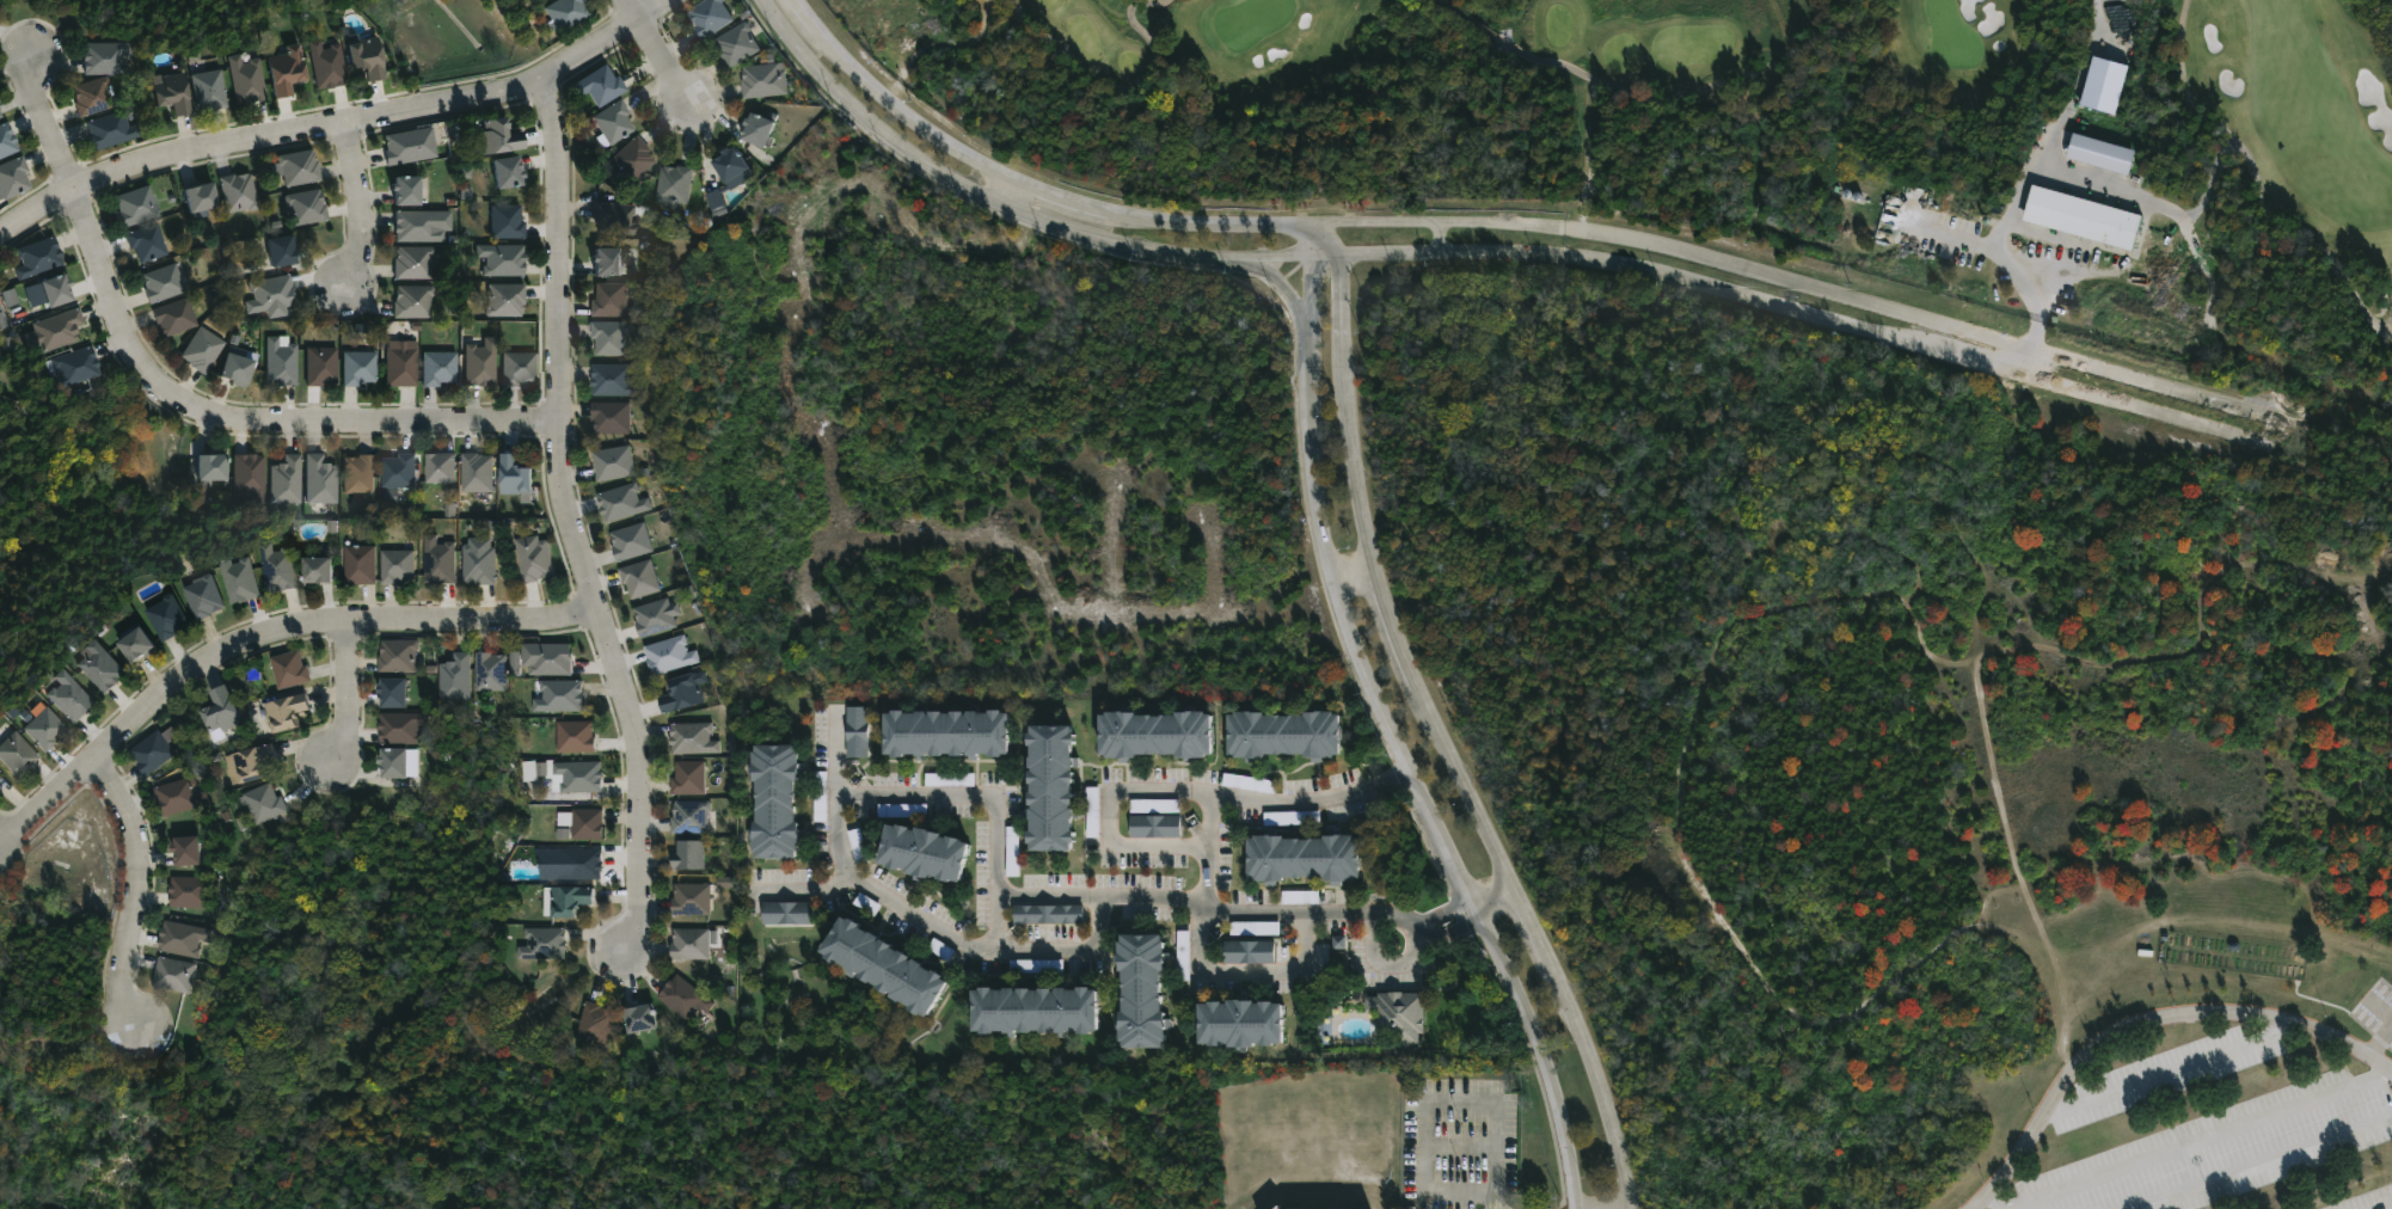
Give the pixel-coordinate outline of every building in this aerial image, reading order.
[(540,7),(552,0),(581,0),(582,1),(579,2),(587,13),(554,32),(540,7)] [(687,11),(703,0),(721,0),(720,2),(732,19),(701,39),(693,27),(695,25),(687,11)] [(760,49),(729,68),(718,49),(719,49),(714,38),(744,20),(747,22),(750,26),(749,31),(760,49)] [(344,24),(346,33),(355,31),(356,37),(374,33),(382,76),(364,80),(362,66),(355,67),(355,63),(345,66),(338,25),(344,24)] [(319,42),(320,48),(329,45),(327,43),(337,41),(345,81),(317,88),(307,41),(318,38),(319,42)] [(121,54),(121,61),(124,61),(124,73),(81,73),(80,50),(81,50),(81,41),(130,41),(130,54),(121,54)] [(286,80),(289,93),(271,97),(264,66),(266,65),(264,56),(284,51),(283,44),(295,42),(302,76),(286,80)] [(238,53),(239,62),(257,56),(265,98),(235,104),(226,54),(238,53)] [(2116,116),(2127,66),(2091,58),(2080,108),(2116,116)] [(778,62),(779,69),(785,69),(787,93),(742,98),(740,78),(742,78),(741,69),(743,68),(743,66),(778,62)] [(608,74),(611,78),(615,74),(624,88),(593,108),(576,79),(602,63),(608,74)] [(210,109),(195,111),(189,73),(219,67),(226,105),(210,109)] [(182,70),(189,111),(171,115),(167,102),(152,104),(147,81),(159,79),(158,75),(182,70)] [(104,84),(112,105),(78,117),(69,88),(72,88),(70,85),(102,74),(105,82),(104,84)] [(8,115),(0,118),(0,92),(1,94),(4,93),(7,100),(4,102),(8,115)] [(631,130),(600,148),(593,137),(599,134),(588,116),(618,98),(626,113),(622,116),(631,130)] [(123,118),(125,125),(135,122),(139,134),(92,149),(82,119),(122,108),(125,117),(123,118)] [(777,115),(767,135),(772,137),(768,146),(763,143),(761,147),(738,137),(744,125),(742,123),(744,117),(747,117),(749,111),(766,117),(768,111),(777,115)] [(505,128),(507,130),(520,128),(523,146),(483,153),(479,130),(485,129),(483,117),(502,113),(505,128)] [(18,151),(0,158),(0,122),(5,119),(13,140),(18,151)] [(424,158),(386,165),(384,147),(385,147),(382,134),(418,127),(424,158)] [(654,159),(627,183),(621,176),(622,174),(617,168),(618,167),(609,158),(636,133),(649,148),(646,151),(654,159)] [(2065,161),(2129,176),(2135,150),(2071,135),(2065,161)] [(732,145),(746,167),(748,166),(753,174),(730,188),(725,180),(722,183),(709,160),(720,154),(718,151),(726,146),(728,148),(732,145)] [(309,148),(313,160),(315,159),(319,179),(283,185),(282,173),(271,176),(269,162),(275,161),(274,154),(309,148)] [(1,196),(0,196),(0,162),(19,153),(26,168),(23,171),(30,186),(2,200),(1,196)] [(514,158),(515,168),(519,167),(520,176),(516,176),(517,183),(492,186),(489,158),(514,154),(514,158)] [(692,167),(687,204),(655,201),(660,166),(676,167),(677,165),(692,167)] [(245,171),(247,172),(256,207),(245,209),(245,207),(225,211),(216,176),(245,171)] [(416,176),(416,204),(390,204),(390,189),(387,189),(390,174),(416,174),(416,176)] [(213,203),(183,210),(177,188),(207,180),(213,203)] [(158,214),(118,227),(114,211),(117,210),(112,195),(147,183),(158,214)] [(2142,215),(2133,251),(2023,219),(2032,184),(2142,215)] [(319,201),(321,202),(325,219),(293,225),(287,192),(315,186),(319,201)] [(1930,194),(1908,186),(1903,200),(1925,208),(1930,194)] [(634,203),(633,214),(630,213),(628,222),(640,222),(640,235),(601,233),(601,217),(591,216),(593,201),(634,203)] [(517,214),(517,220),(522,220),(521,237),(487,237),(487,203),(517,203),(517,214)] [(435,209),(435,219),(443,219),(443,241),(394,240),(393,209),(435,209)] [(155,221),(166,253),(139,263),(133,246),(128,247),(122,232),(155,221)] [(290,262),(265,265),(262,238),(293,233),(294,246),(288,247),(290,262)] [(51,235),(60,256),(59,256),(61,263),(16,280),(12,268),(19,265),(18,259),(16,259),(12,248),(51,235)] [(521,254),(521,274),(482,274),(482,263),(484,263),(484,254),(474,254),(474,243),(521,243),(521,254)] [(429,278),(392,277),(392,257),(394,257),(395,245),(431,245),(433,247),(433,253),(430,256),(429,278)] [(617,248),(617,275),(591,275),(591,260),(588,260),(588,253),(590,253),(590,246),(617,246),(617,248)] [(183,290),(147,303),(142,288),(145,287),(140,272),(173,260),(183,290)] [(57,271),(60,278),(62,277),(66,284),(62,286),(67,299),(53,303),(47,287),(37,290),(33,280),(57,271)] [(289,288),(290,294),(288,294),(290,305),(244,313),(241,301),(252,300),(251,290),(247,291),(246,281),(286,274),(289,288)] [(521,314),(486,314),(485,312),(485,306),(486,303),(486,282),(523,282),(523,302),(521,302),(521,314)] [(625,315),(590,317),(589,299),(595,299),(595,282),(625,282),(625,315)] [(428,317),(392,317),(392,301),(393,301),(393,288),(395,288),(395,284),(429,284),(431,287),(431,291),(429,295),(428,317)] [(185,295),(196,325),(161,337),(158,324),(155,324),(149,308),(185,295)] [(76,338),(47,349),(36,320),(76,306),(82,321),(73,325),(76,338)] [(12,324),(0,329),(0,311),(5,308),(12,324)] [(625,320),(624,355),(595,355),(595,338),(589,338),(589,320),(625,320)] [(203,374),(189,364),(190,363),(178,355),(198,325),(223,342),(203,374)] [(287,335),(287,342),(295,342),(295,383),(264,383),(264,335),(287,335)] [(493,336),(493,383),(462,385),(464,343),(474,343),(474,345),(482,345),(482,336),(493,336)] [(96,366),(98,374),(56,388),(53,376),(59,374),(56,366),(53,367),(49,357),(91,343),(98,366),(96,366)] [(244,350),(243,357),(250,360),(241,386),(229,382),(231,380),(214,375),(221,351),(225,352),(227,344),(244,350)] [(416,346),(415,385),(385,383),(386,345),(416,346)] [(320,382),(320,386),(303,385),(303,346),(336,346),(335,382),(320,382)] [(345,385),(341,385),(342,350),(374,350),(374,380),(357,380),(357,385),(345,385)] [(425,385),(422,385),(422,350),(455,351),(455,380),(438,380),(438,385),(425,385)] [(504,386),(502,386),(502,350),(533,350),(533,380),(517,380),(517,386),(504,386)] [(630,375),(630,383),(640,383),(640,395),(591,395),(591,386),(589,386),(590,364),(632,363),(632,375),(630,375)] [(628,401),(628,432),(593,432),(593,418),(590,418),(590,403),(628,401)] [(633,475),(594,481),(589,450),(628,444),(633,475)] [(254,453),(263,454),(262,503),(250,503),(250,493),(246,493),(246,496),(232,495),(232,453),(254,453)] [(299,502),(268,502),(269,465),(275,465),(275,462),(282,462),(282,453),(300,453),(299,502)] [(321,453),(321,461),(327,461),(327,465),(336,465),(336,502),(303,502),(303,453),(321,453)] [(372,492),(342,492),(341,456),(356,456),(356,453),(372,454),(372,492)] [(381,487),(380,456),(398,456),(398,453),(415,453),(413,487),(381,487)] [(454,453),(454,483),(424,483),(424,453),(454,453)] [(477,453),(477,454),(482,454),(482,455),(492,455),(492,492),(485,492),(485,499),(477,499),(477,492),(460,492),(460,453),(477,453)] [(516,454),(516,467),(528,467),(528,495),(502,495),(497,484),(498,453),(516,454)] [(220,454),(220,479),(191,478),(192,454),(220,454)] [(634,491),(637,501),(646,497),(650,508),(605,522),(603,515),(601,516),(595,493),(634,481),(638,490),(634,491)] [(652,551),(615,563),(607,532),(643,521),(652,551)] [(436,534),(436,545),(444,545),(444,541),(454,541),(454,583),(423,581),(423,534),(436,534)] [(536,535),(538,540),(544,540),(546,541),(552,575),(538,577),(539,581),(521,584),(514,539),(536,535)] [(271,542),(272,552),(281,551),(280,547),(289,546),(295,587),(266,591),(258,544),(271,542)] [(360,544),(375,546),(375,584),(344,584),(344,545),(360,544)] [(474,546),(474,547),(495,548),(495,584),(473,583),(461,581),(462,546),(465,544),(471,544),(474,546)] [(385,584),(381,584),(381,550),(415,550),(413,578),(397,578),(397,584),(385,584)] [(326,552),(326,557),(329,557),(329,583),(317,583),(317,587),(300,585),(300,558),(311,558),(311,552),(326,552)] [(228,554),(232,564),(239,561),(239,558),(249,556),(260,595),(232,604),(217,558),(228,554)] [(650,558),(660,590),(631,600),(625,583),(621,584),(617,569),(650,558)] [(198,619),(196,620),(180,588),(201,578),(201,576),(208,572),(210,575),(225,606),(198,619)] [(164,640),(160,643),(142,610),(160,600),(161,596),(166,593),(170,594),(188,625),(164,640)] [(666,597),(668,604),(676,602),(680,614),(673,616),(675,627),(638,638),(633,622),(636,622),(632,608),(666,597)] [(149,653),(143,658),(141,653),(128,663),(114,644),(136,626),(154,650),(149,653)] [(682,644),(685,652),(695,649),(699,662),(651,676),(642,646),(682,633),(686,643),(682,644)] [(105,691),(102,694),(73,663),(80,656),(75,651),(91,637),(123,674),(105,691)] [(415,639),(415,642),(417,642),(417,649),(415,649),(415,673),(378,673),(378,656),(380,656),(381,639),(415,639)] [(570,653),(570,674),(528,675),(528,664),(532,664),(532,656),(521,656),(521,643),(570,643),(570,653)] [(300,659),(302,665),(306,664),(311,681),(276,691),(268,657),(298,649),(300,659)] [(470,701),(438,700),(440,663),(443,663),(443,661),(453,661),(453,651),(470,652),(470,701)] [(491,651),(491,655),(507,655),(507,691),(476,691),(474,652),(491,651)] [(60,668),(92,704),(69,724),(42,694),(49,687),(51,689),(57,683),(50,676),(60,668)] [(704,702),(662,714),(656,696),(667,694),(663,682),(695,673),(704,702)] [(403,679),(403,708),(378,708),(378,693),(374,693),(374,686),(378,686),(378,679),(403,679)] [(582,682),(581,711),(532,711),(532,698),(541,698),(541,691),(539,691),(539,680),(582,680),(582,682)] [(222,685),(240,723),(220,731),(219,728),(206,734),(196,712),(213,706),(207,692),(222,685)] [(272,732),(270,732),(263,704),(303,694),(307,710),(292,713),(293,719),(292,719),(293,728),(272,732)] [(36,701),(63,726),(53,737),(55,741),(41,754),(18,729),(31,718),(25,711),(36,701)] [(850,757),(845,757),(845,706),(867,706),(866,757),(850,757)] [(416,726),(416,743),(378,744),(375,723),(379,723),(379,713),(427,712),(427,726),(416,726)] [(999,712),(999,714),(1006,714),(1006,739),(1010,739),(1010,754),(1006,754),(1006,756),(998,756),(998,759),(987,759),(987,756),(977,756),(977,760),(968,760),(968,759),(963,759),(963,755),(961,755),(959,759),(938,756),(938,759),(925,759),(925,761),(916,761),(916,759),(912,759),(912,756),(900,756),(900,759),(888,759),(888,756),(881,756),(881,716),(888,716),(888,712),(900,712),(900,716),(924,713),(924,714),(939,713),(939,716),(947,716),(947,713),(961,713),(961,716),(964,716),(964,712),(986,714),(986,712),(999,712)] [(1332,712),(1332,714),(1338,714),(1338,725),(1341,725),(1341,743),(1338,743),(1338,755),(1332,755),(1332,757),(1321,757),(1321,762),(1312,762),(1312,757),(1304,757),(1304,754),(1262,755),(1262,759),(1256,759),(1256,763),(1247,763),(1247,760),(1233,760),(1233,756),(1227,756),(1226,716),(1233,716),(1233,712),(1262,713),(1262,716),(1280,717),(1304,716),(1304,712),(1332,712)] [(1203,713),(1203,716),(1209,716),(1209,725),(1214,725),(1213,745),(1209,745),(1209,756),(1203,756),(1203,760),(1195,760),(1195,763),(1184,763),(1184,760),(1173,759),(1174,756),(1133,755),(1133,760),(1128,760),(1128,763),(1118,763),(1118,760),(1104,760),(1105,756),(1096,756),(1097,716),(1103,716),(1103,713),(1133,714),(1133,717),(1159,718),(1173,717),(1173,713),(1203,713)] [(593,734),(593,736),(595,736),(595,750),(557,750),(557,720),(593,720),(593,734)] [(709,732),(709,741),(718,741),(718,754),(671,754),(669,723),(711,722),(711,732),(709,732)] [(171,726),(177,735),(166,743),(174,754),(159,766),(160,767),(155,771),(154,769),(143,777),(128,751),(157,730),(160,735),(171,726)] [(16,780),(0,764),(0,739),(10,729),(37,757),(27,768),(16,780)] [(1069,729),(1068,736),(1071,736),(1071,748),(1068,748),(1068,760),(1071,760),(1071,759),(1077,759),(1077,768),(1071,768),(1071,771),(1067,771),(1067,775),(1071,775),(1071,786),(1068,786),(1068,796),(1071,796),(1071,809),(1068,809),(1068,812),(1072,812),(1072,810),(1078,810),(1078,818),(1072,818),(1072,822),(1069,822),(1069,835),(1073,835),(1073,847),(1069,847),(1069,853),(1029,853),(1029,846),(1023,846),(1023,833),(1029,833),(1028,811),(1029,811),(1029,809),(1026,809),(1026,796),(1029,796),(1029,786),(1026,786),(1026,774),(1029,774),(1029,771),(1026,771),(1028,748),(1025,748),(1025,736),(1028,736),(1028,729),(1069,729)] [(264,778),(239,785),(231,754),(270,744),(275,761),(260,765),(264,778)] [(792,747),(792,753),(795,753),(795,763),(802,763),(802,774),(795,774),(795,783),(792,783),(791,823),(795,823),(795,829),(802,829),(802,840),(796,840),(796,853),(792,853),(792,858),(754,857),(754,853),(749,853),(749,841),(747,841),(747,830),(749,830),(749,823),(753,823),(753,783),(748,783),(748,775),(747,775),(747,763),(749,763),(749,753),(752,753),(752,745),(792,747)] [(401,760),(401,779),(376,779),(376,765),(374,765),(374,756),(378,756),(378,749),(403,749),(403,760),(401,760)] [(600,778),(600,791),(553,792),(553,783),(551,783),(552,762),(600,761),(600,778)] [(704,794),(669,794),(669,778),(675,778),(675,761),(704,761),(704,794)] [(192,786),(195,793),(204,791),(208,802),(161,816),(152,787),(194,774),(196,786),(192,786)] [(272,790),(275,796),(280,794),(286,809),(254,822),(246,803),(241,805),(239,798),(243,796),(243,794),(270,783),(272,790)] [(1098,790),(1087,790),(1087,838),(1098,838),(1098,790)] [(707,833),(670,833),(670,817),(673,817),(673,803),(674,803),(674,800),(710,800),(710,811),(707,811),(707,833)] [(602,822),(601,837),(572,837),(572,824),(557,824),(558,812),(572,812),(572,809),(602,809),(602,822)] [(1178,837),(1129,836),(1129,815),(1179,815),(1178,837)] [(882,822),(906,826),(906,828),(910,829),(912,826),(938,831),(938,835),(943,836),(943,834),(956,837),(956,840),(965,842),(956,880),(945,878),(945,880),(933,878),(933,874),(927,873),(927,877),(901,871),(902,869),(896,867),(895,870),(883,866),(883,864),(873,861),(882,822)] [(850,832),(854,867),(865,866),(861,831),(850,832)] [(196,834),(197,863),(172,865),(172,851),(167,851),(167,842),(171,841),(171,835),(196,834)] [(1353,836),(1353,839),(1358,839),(1357,879),(1353,878),(1353,883),(1331,884),(1331,878),(1324,878),(1324,874),(1282,873),(1282,878),(1276,878),(1275,884),(1264,884),(1265,879),(1252,878),(1252,876),(1246,876),(1246,839),(1252,839),(1252,836),(1308,841),(1323,840),(1323,836),(1353,836)] [(701,841),(701,869),(668,869),(669,852),(674,852),(674,840),(701,841)] [(597,878),(554,878),(556,859),(560,859),(562,847),(603,847),(603,866),(597,866),(597,878)] [(170,876),(217,877),(217,886),(203,886),(202,892),(208,892),(208,908),(166,906),(167,884),(170,884),(170,876)] [(709,915),(669,914),(670,897),(674,897),(674,883),(709,883),(709,915)] [(552,915),(552,885),(593,885),(593,902),(577,902),(576,907),(574,907),(574,916),(552,915)] [(765,922),(760,922),(760,901),(812,901),(812,922),(765,922)] [(1019,922),(1011,922),(1011,904),(1082,904),(1082,922),(1019,922)] [(839,914),(845,916),(846,914),(857,920),(854,923),(889,941),(888,944),(895,949),(896,946),(907,952),(904,956),(908,957),(909,955),(928,968),(930,965),(940,971),(938,975),(944,978),(925,1012),(918,1008),(915,1013),(903,1006),(906,1002),(897,998),(895,1002),(884,995),(887,990),(884,989),(883,992),(872,986),(873,983),(866,978),(865,980),(845,969),(846,966),(833,959),(832,962),(818,955),(821,951),(817,949),(838,913),(839,914)] [(208,926),(206,939),(197,937),(194,957),(153,949),(160,918),(208,926)] [(563,929),(563,958),(516,958),(516,945),(527,945),(527,937),(523,937),(523,927),(563,927),(563,929)] [(707,957),(669,957),(669,941),(671,941),(671,927),(707,927),(707,957)] [(1160,931),(1161,951),(1171,951),(1171,962),(1163,962),(1163,964),(1158,968),(1159,1007),(1161,1007),(1161,1017),(1170,1017),(1170,1029),(1161,1029),(1161,1038),(1159,1038),(1159,1045),(1120,1045),(1120,1041),(1117,1041),(1116,1011),(1121,1011),(1120,970),(1116,970),(1116,940),(1120,940),(1120,932),(1147,932),(1147,931),(1160,931)] [(1225,963),(1223,938),(1271,938),(1271,963),(1225,963)] [(185,984),(184,992),(146,983),(152,953),(190,961),(185,984)] [(676,972),(712,1004),(705,1012),(698,1005),(686,1020),(656,995),(664,986),(663,984),(676,972)] [(1087,984),(1087,987),(1094,987),(1094,989),(1098,989),(1098,1002),(1093,1002),(1093,1027),(1087,1027),(1087,1031),(1075,1031),(1075,1029),(1066,1027),(1066,1036),(1055,1036),(1055,1030),(1051,1030),(1051,1026),(1049,1026),(1049,1030),(1037,1030),(1037,1027),(1028,1026),(1028,1030),(1014,1030),(1014,1036),(1005,1036),(1005,1030),(1000,1030),(1000,1027),(989,1027),(989,1031),(976,1031),(976,1027),(969,1027),(970,987),(976,988),(976,983),(989,983),(989,987),(1001,987),(1001,984),(1012,984),(1012,988),(1016,988),(1016,984),(1028,984),(1028,988),(1037,988),(1037,984),(1049,984),(1048,988),(1053,989),(1053,984),(1074,987),(1074,983),(1087,984)] [(1402,990),(1423,992),(1423,1033),(1417,1033),(1416,1043),(1392,1045),(1392,1032),(1378,1032),(1378,1012),(1364,1012),(1364,995),(1378,995),(1378,992),(1388,992),(1388,990),(1402,990)] [(1252,996),(1252,1000),(1257,1000),(1257,998),(1281,1000),(1280,1041),(1271,1041),(1271,1043),(1258,1043),(1258,1041),(1252,1041),(1252,1044),(1246,1044),(1246,1050),(1235,1050),(1235,1044),(1226,1044),(1226,1041),(1221,1041),(1220,1043),(1197,1041),(1197,1000),(1206,1000),(1206,998),(1220,998),(1220,1000),(1225,1000),(1225,996),(1252,996)] [(614,1008),(605,1045),(594,1043),(595,1041),(574,1035),(582,999),(614,1008)] [(628,1032),(625,1032),(620,1007),(651,1001),(656,1026),(628,1032)]
